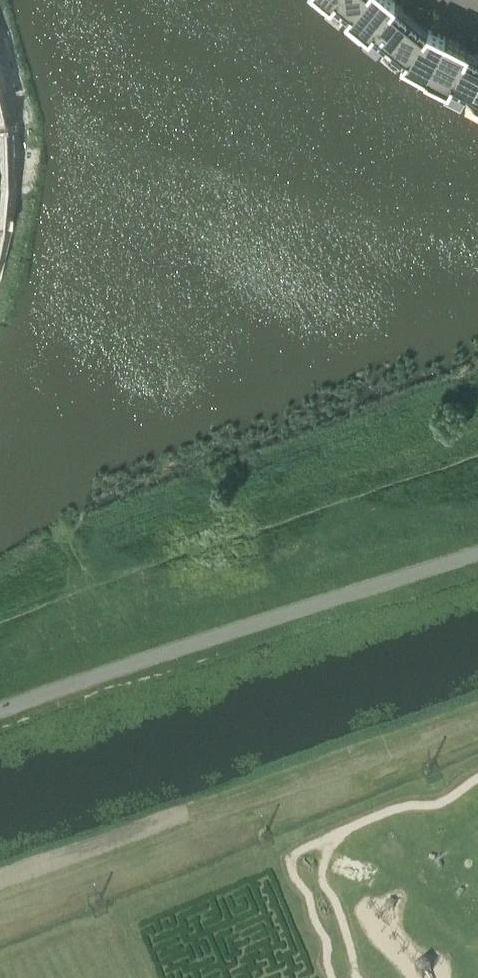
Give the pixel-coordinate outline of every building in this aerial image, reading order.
[(348,12),(349,13),(360,0),(333,0),(348,12)] [(348,13),(370,31),(371,30),(370,30),(394,0),(360,0),(349,13),(348,12),(348,13)] [(370,30),(371,30),(387,44),(412,14),(395,0),(396,0),(394,0),(370,30)] [(412,14),(387,44),(388,45),(403,57),(404,58),(405,58),(430,28),(429,27),(428,28),(412,14)] [(404,58),(403,59),(425,71),(427,72),(428,71),(429,72),(447,36),(446,35),(446,36),(430,28),(405,58),(404,58)] [(427,72),(427,73),(429,74),(449,85),(450,83),(449,82),(468,46),(447,36),(429,72),(428,71),(427,72)] [(449,82),(450,83),(451,83),(468,92),(469,93),(477,76),(477,54),(468,48),(469,47),(468,46),(449,82)] [(467,94),(477,99),(477,76),(469,93),(468,92),(467,94)]
